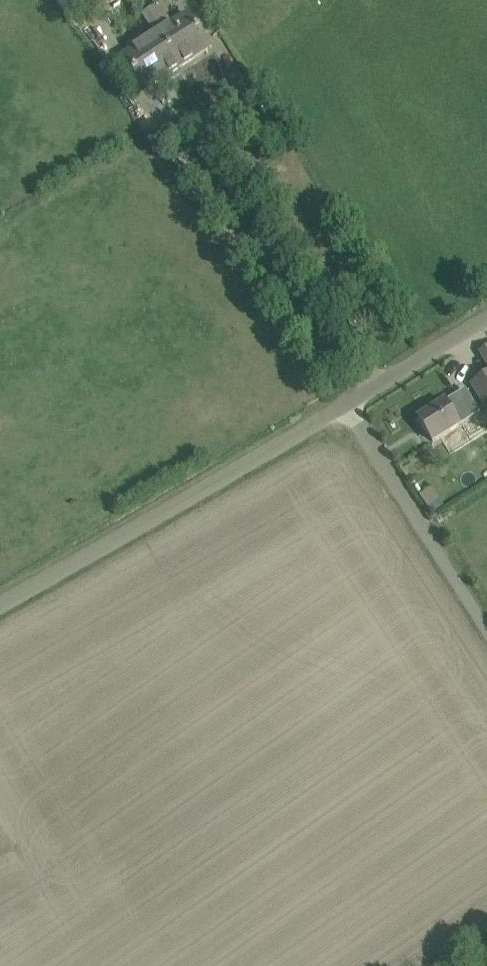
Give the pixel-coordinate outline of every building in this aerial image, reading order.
[(89,13),(110,0),(80,0),(89,13)] [(143,15),(157,37),(159,35),(180,68),(209,49),(188,16),(174,25),(160,4),(143,15)] [(159,35),(157,37),(123,58),(145,91),(180,68),(159,35)] [(419,420),(433,443),(450,433),(486,409),(486,378),(419,420)]
